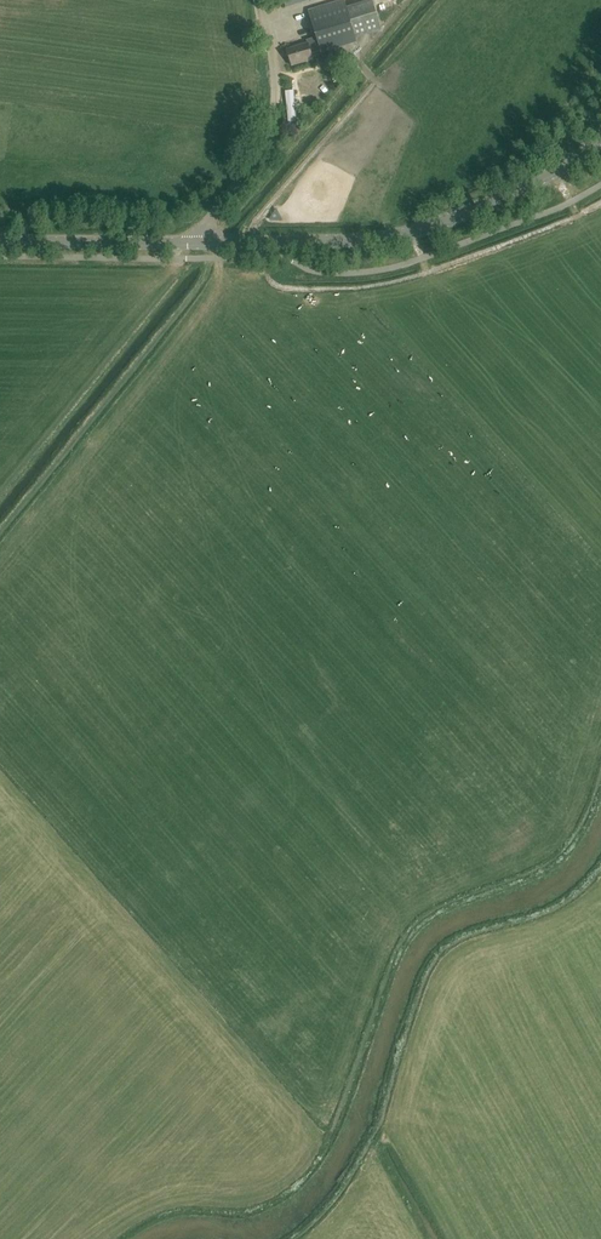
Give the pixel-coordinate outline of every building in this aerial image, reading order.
[(286,8),(313,0),(283,0),(286,8)] [(381,29),(372,0),(347,8),(345,1),(308,12),(316,38),(306,41),(307,45),(287,51),(292,67),(313,60),(311,54),(320,52),(321,53),(357,42),(356,37),(381,29)]
